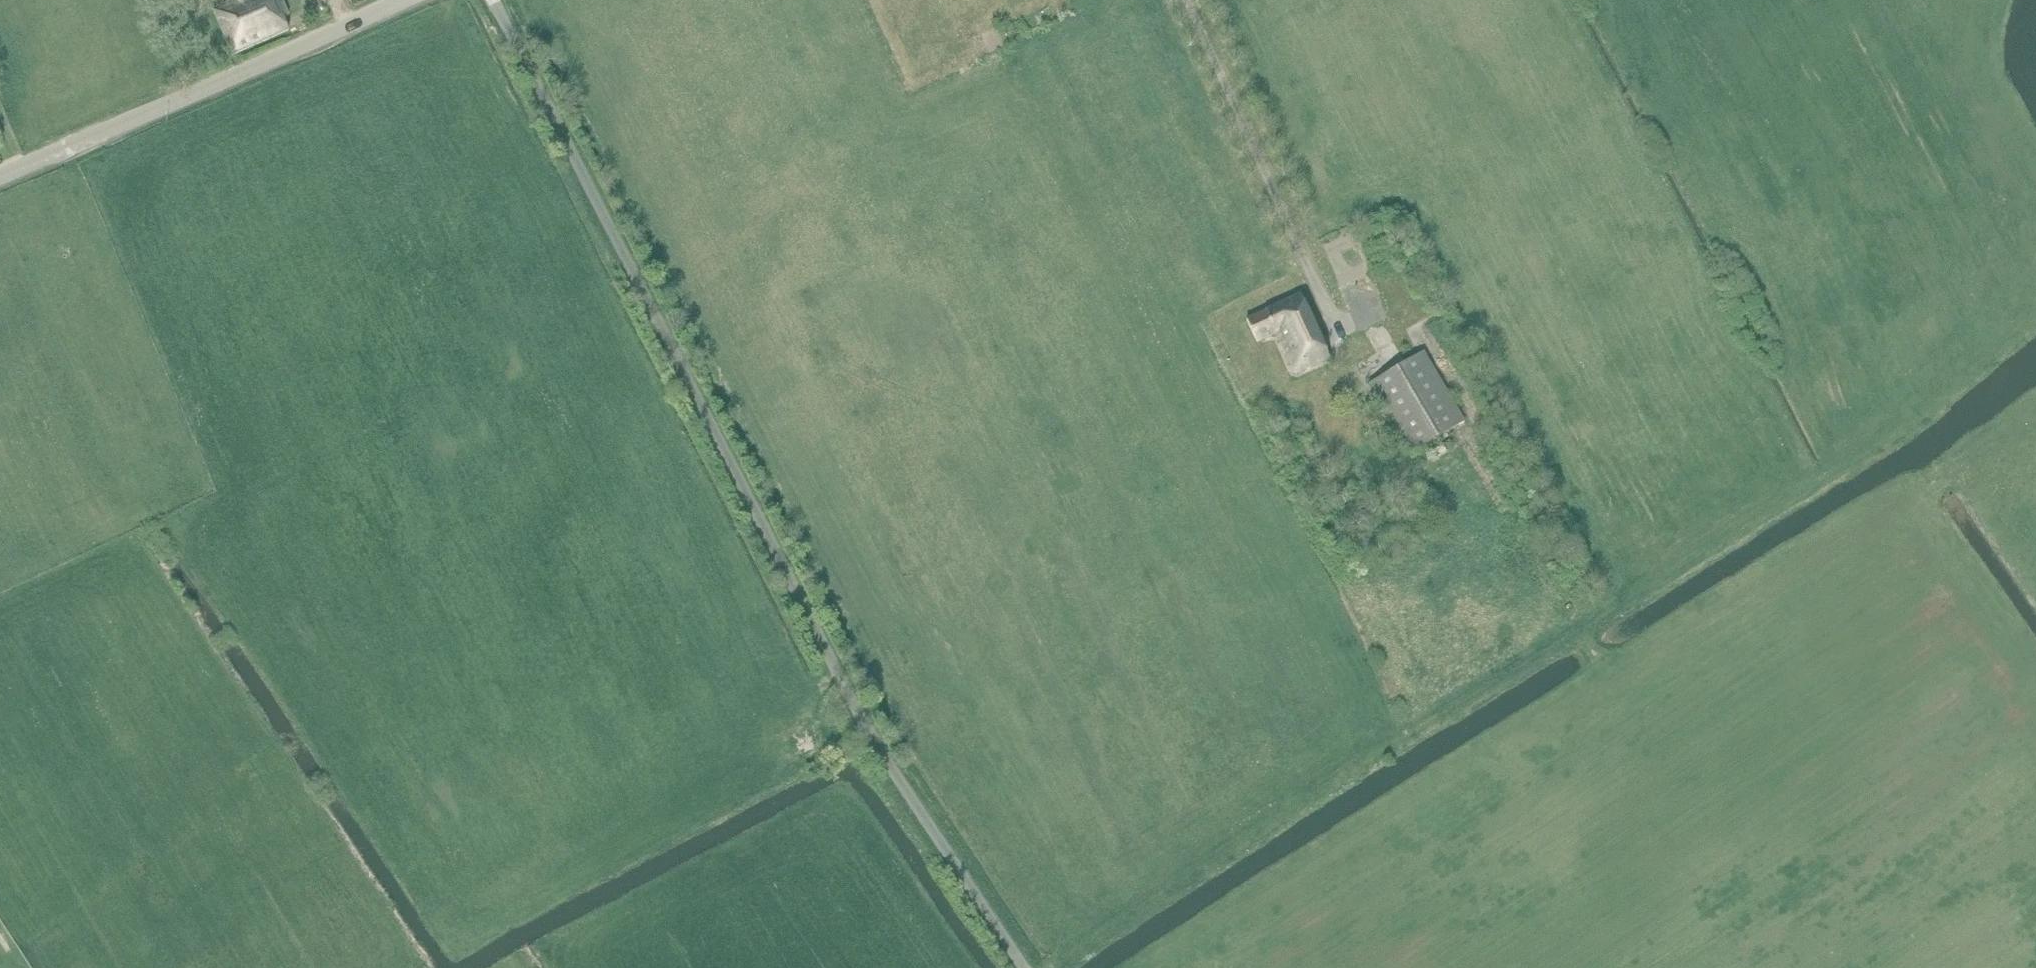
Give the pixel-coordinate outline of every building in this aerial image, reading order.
[(214,11),(233,55),(289,31),(283,19),(289,16),(282,0),(238,0),(214,11)] [(1257,345),(1277,336),(1295,374),(1328,359),(1299,296),(1266,312),(1246,320),(1257,345)] [(1410,454),(1465,421),(1424,352),(1369,385),(1410,454)]
